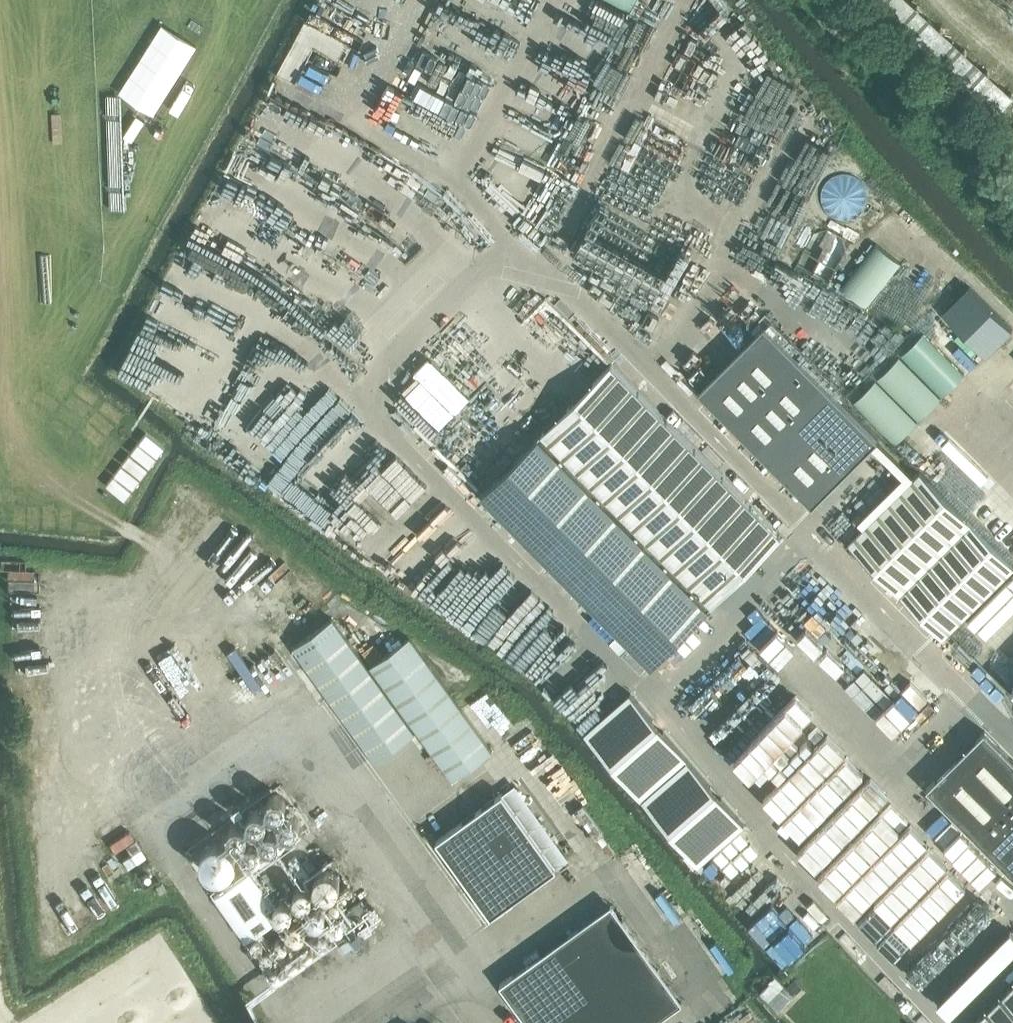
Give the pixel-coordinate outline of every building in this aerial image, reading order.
[(877,242),(842,285),(867,305),(902,262),(877,242)] [(969,285),(941,313),(984,356),(1012,328),(969,285)] [(699,391),(756,448),(823,381),(766,325),(699,391)] [(922,333),(852,402),(895,445),(965,376),(922,333)] [(611,364),(482,492),(652,664),(781,536),(611,364)] [(823,381),(756,448),(812,504),(879,438),(823,381)] [(849,541),(943,635),(951,627),(1012,564),(1012,563),(920,470),(857,533),(849,541)] [(376,760),(415,731),(333,617),(294,646),(376,760)] [(371,664),(453,778),(492,750),(410,636),(371,664)] [(631,692),(585,732),(698,863),(744,823),(631,692)] [(927,789),(1012,876),(1012,758),(986,731),(927,789)] [(436,839),(491,916),(558,868),(503,791),(436,839)] [(215,896),(246,940),(276,920),(267,908),(274,902),(251,870),(215,896)] [(529,1022),(653,1022),(682,1002),(611,903),(500,983),(529,1022)] [(776,976),(761,990),(779,1008),(804,984),(796,977),(786,986),(776,976)] [(975,1022),(1012,1022),(1012,985),(975,1022)]
